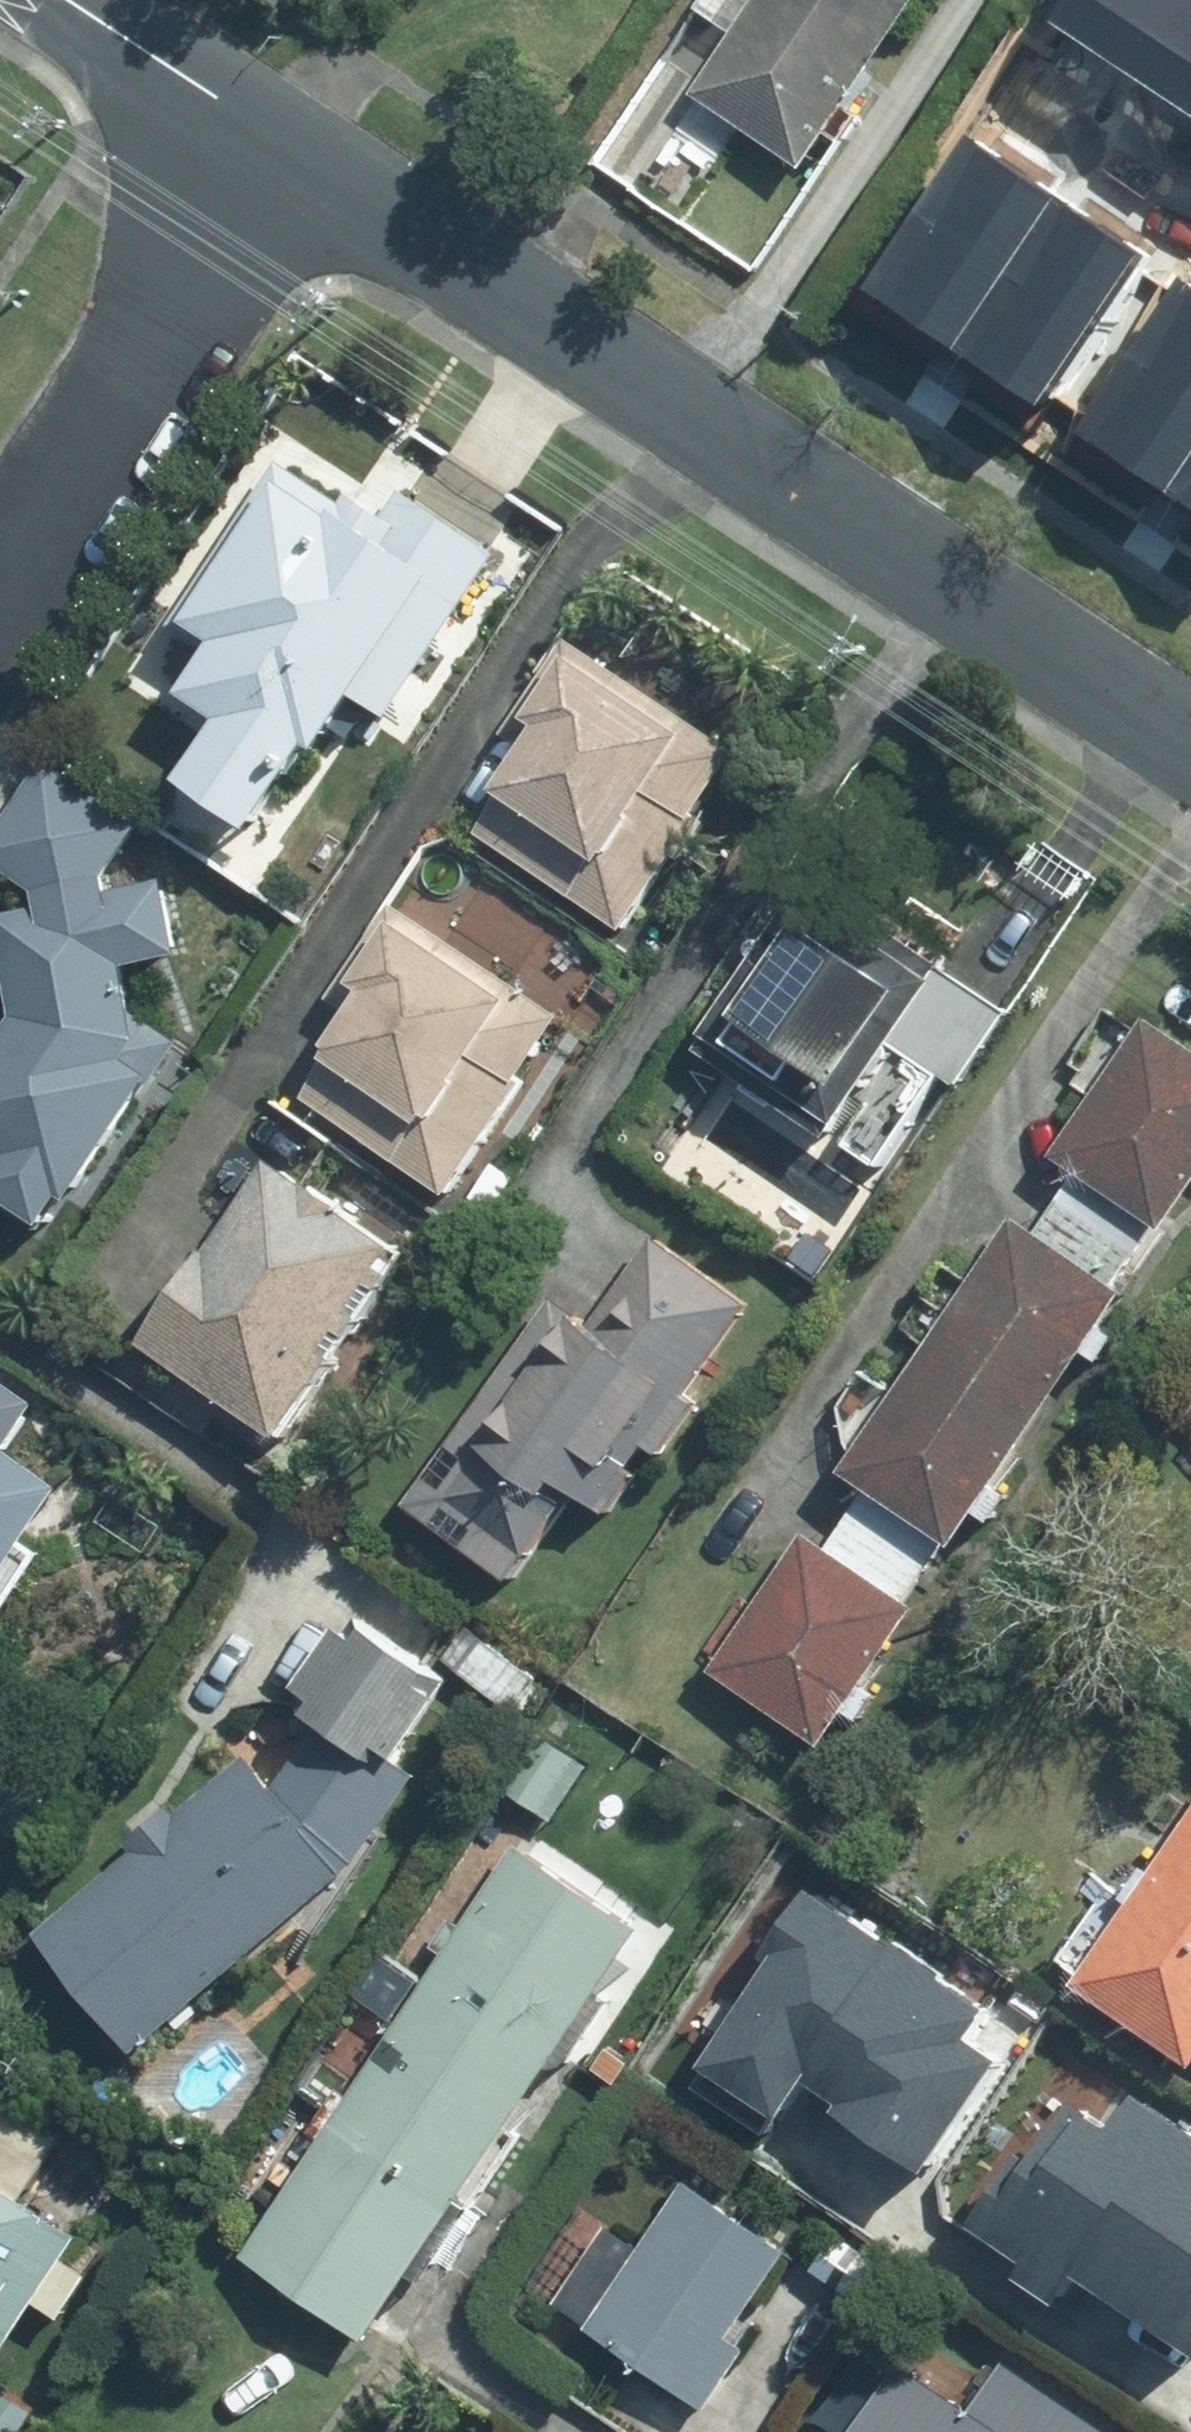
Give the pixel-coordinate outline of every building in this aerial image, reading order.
[(805,0),(742,0),(672,100),(793,183),(882,53),(805,0)] [(882,53),(919,0),(805,0),(882,53)] [(1105,62),(1146,0),(1061,0),(1046,23),(1105,62)] [(1164,100),(1190,60),(1190,0),(1146,0),(1105,62),(1164,100)] [(1190,117),(1190,60),(1164,100),(1190,117)] [(962,140),(866,287),(952,343),(1049,196),(962,140)] [(1049,196),(952,343),(1038,399),(1135,252),(1049,196)] [(1187,291),(1089,438),(1172,492),(1190,463),(1190,293),(1187,291)] [(335,434),(193,656),(261,699),(212,775),(316,840),(506,543),(335,434)] [(1172,492),(1190,504),(1190,463),(1172,492)] [(757,748),(587,628),(461,804),(631,925),(757,748)] [(58,1228),(182,1067),(167,956),(218,949),(203,843),(144,851),(131,755),(62,765),(0,839),(0,917),(14,1024),(0,1042),(0,1183),(58,1228)] [(1107,869),(1045,827),(1027,854),(1088,896),(1107,869)] [(960,954),(819,871),(707,1056),(848,1140),(960,954)] [(571,1016),(394,904),(285,1075),(462,1187),(571,1016)] [(1155,1249),(1190,1195),(1190,1032),(1156,1009),(1067,1141),(1097,1161),(1075,1195),(1155,1249)] [(172,1338),(320,1437),(455,1236),(307,1137),(172,1338)] [(1155,1249),(1075,1195),(1053,1228),(1024,1209),(938,1338),(1048,1410),(1155,1249)] [(405,1501),(521,1582),(588,1486),(618,1506),(765,1297),(649,1216),(567,1333),(538,1312),(405,1501)] [(853,1514),(930,1562),(951,1531),(959,1538),(982,1504),(999,1514),(1015,1490),(1001,1479),(1048,1410),(938,1338),(854,1466),(875,1480),(853,1514)] [(0,1440),(0,1579),(63,1483),(0,1440)] [(927,1568),(930,1562),(853,1514),(850,1517),(832,1547),(809,1532),(720,1666),(829,1736),(918,1603),(908,1595),(927,1568)] [(46,1928),(141,2035),(378,1859),(436,1776),(412,1760),(474,1670),(370,1599),(305,1694),(338,1717),(292,1785),(245,1754),(46,1928)] [(599,1764),(540,1720),(497,1776),(557,1821),(599,1764)] [(1087,1979),(1190,2047),(1190,1824),(1087,1979)] [(433,1979),(553,2058),(644,1923),(523,1843),(433,1979)] [(343,2114),(463,2194),(553,2058),(433,1979),(343,2114)] [(805,2128),(924,2200),(1028,2043),(978,2014),(955,2052),(881,2005),(805,2128)] [(1106,2090),(1028,2043),(924,2200),(1033,2266),(1036,2261),(1109,2306),(1137,2259),(1064,2216),(1070,2207),(1044,2191),(1106,2090)] [(76,2233),(20,2196),(58,2137),(12,2106),(0,2125),(0,2358),(41,2297),(68,2315),(95,2275),(63,2255),(76,2233)] [(253,2250),(373,2330),(463,2194),(343,2114),(253,2250)] [(689,2171),(594,2329),(726,2407),(821,2250),(689,2171)] [(855,2431),(1135,2431),(1010,2349),(993,2399),(913,2345),(855,2431)]
